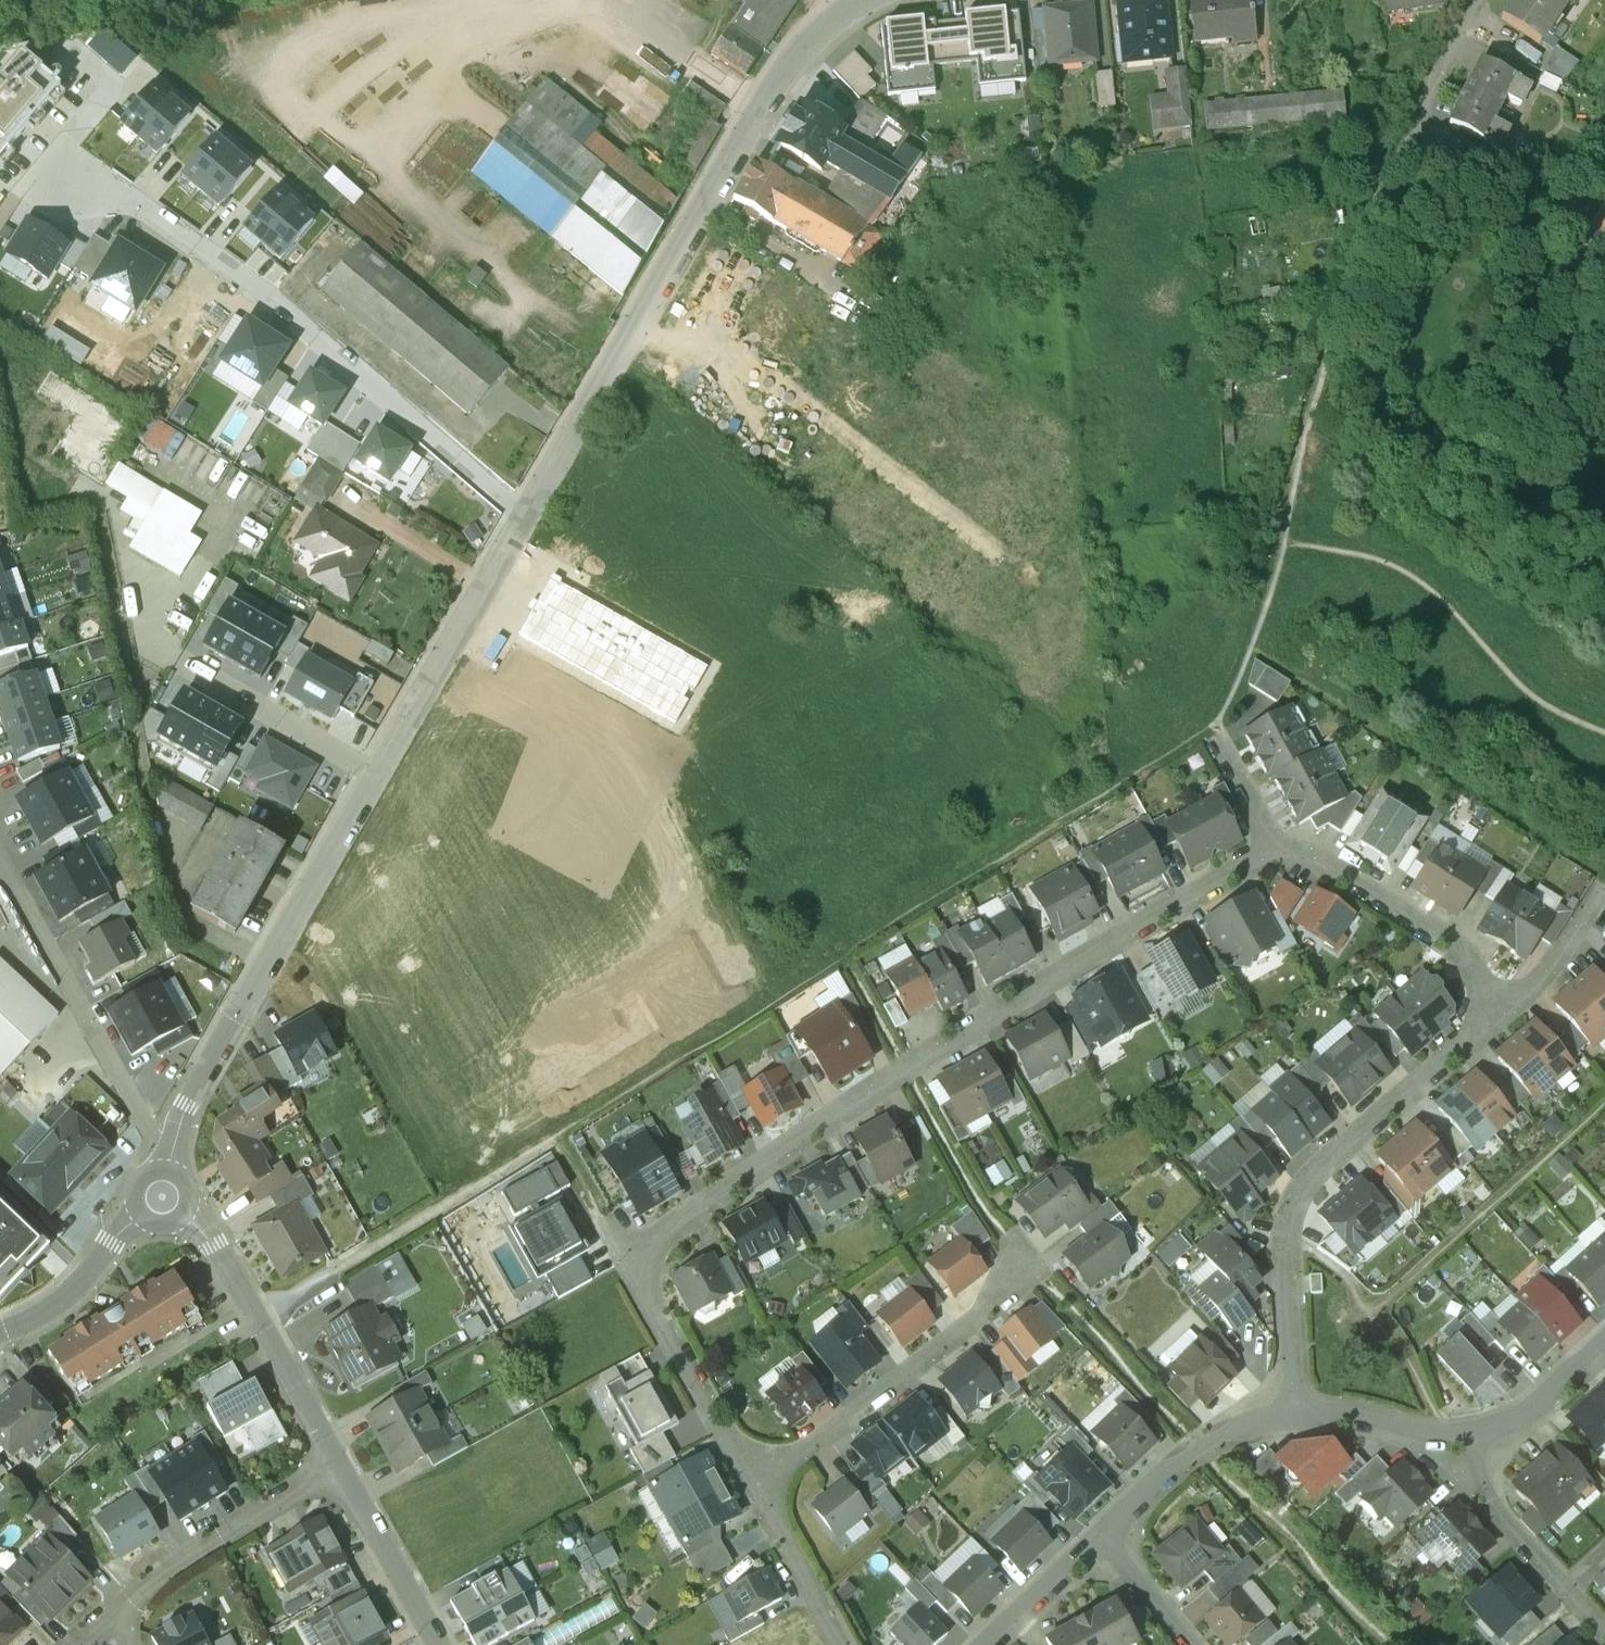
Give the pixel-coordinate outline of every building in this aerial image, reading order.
[(744,4),(729,26),(762,50),(797,0),(739,0),(744,4)] [(1117,1),(1123,62),(1153,59),(1152,53),(1169,51),(1166,17),(1161,18),(1159,0),(1130,0),(1117,1)] [(1194,35),(1231,31),(1232,44),(1256,41),(1252,8),(1251,8),(1250,0),(1190,0),(1194,35)] [(1389,10),(1442,4),(1441,0),(1387,0),(1389,10)] [(1502,19),(1539,43),(1568,0),(1514,0),(1502,19)] [(1090,4),(1044,8),(1049,64),(1095,60),(1090,4)] [(1035,29),(1044,29),(1043,6),(1034,7),(1035,29)] [(886,26),(881,26),(888,95),(918,92),(917,83),(934,81),(933,66),(976,61),(978,77),(995,75),(996,84),(1026,81),(1018,12),(1005,13),(1004,10),(965,14),(965,22),(949,23),(950,33),(936,34),(935,20),(923,21),(923,18),(885,22),(886,26)] [(762,50),(729,26),(711,54),(744,76),(762,50)] [(1579,63),(1555,47),(1539,72),(1562,83),(1579,63)] [(834,71),(859,99),(876,85),(866,75),(872,71),(854,52),(834,71)] [(0,81),(0,161),(61,89),(21,56),(0,81)] [(673,98),(621,60),(595,94),(647,133),(673,98)] [(1520,80),(1481,61),(1465,93),(1498,109),(1504,98),(1520,106),(1530,86),(1519,81),(1520,80)] [(1111,71),(1094,73),(1098,108),(1115,106),(1111,71)] [(1152,100),(1154,127),(1190,124),(1185,71),(1167,73),(1170,98),(1152,100)] [(679,96),(713,121),(726,103),(689,78),(679,96)] [(599,126),(543,81),(470,170),(622,294),(665,220),(684,186),(603,120),(599,126)] [(153,86),(121,124),(139,140),(172,102),(153,86)] [(1342,92),(1280,98),(1283,124),(1345,118),(1342,92)] [(1498,109),(1465,93),(1449,124),(1488,144),(1488,143),(1499,148),(1508,129),(1492,121),(1498,109)] [(1206,131),(1283,124),(1280,98),(1203,105),(1206,131)] [(859,99),(845,126),(871,141),(886,115),(859,99)] [(172,102),(139,140),(158,155),(190,117),(172,102)] [(842,132),(799,107),(777,145),(821,170),(826,161),(840,136),(842,132)] [(706,116),(680,161),(695,170),(721,125),(713,121),(706,116)] [(913,134),(895,123),(887,136),(904,147),(913,134)] [(888,170),(846,145),(848,141),(840,136),(826,161),(848,175),(889,199),(903,179),(888,170)] [(1466,149),(1443,137),(1437,149),(1460,161),(1466,149)] [(185,179),(178,188),(191,199),(198,190),(201,192),(233,154),(215,139),(183,177),(185,179)] [(920,158),(904,147),(888,170),(903,179),(920,158)] [(233,154),(201,192),(203,194),(196,203),(209,214),(216,205),(219,208),(252,169),(233,154)] [(792,184),(755,162),(733,199),(746,206),(742,213),(754,220),(758,213),(771,221),(792,184)] [(889,199),(848,175),(843,182),(838,179),(825,203),(867,228),(889,199)] [(825,203),(792,184),(771,221),(860,273),(884,232),(880,230),(877,234),(867,228),(825,203)] [(276,191),(244,229),(262,244),(295,206),(276,191)] [(358,197),(344,212),(380,244),(394,229),(358,197)] [(295,206),(262,244),(281,260),(313,222),(295,206)] [(68,248),(27,222),(7,256),(48,281),(58,264),(68,248)] [(116,250),(93,236),(87,247),(73,270),(95,284),(116,250)] [(68,248),(58,264),(71,272),(73,270),(87,247),(74,239),(68,248)] [(161,271),(119,245),(116,250),(95,284),(93,288),(135,314),(161,271)] [(507,367),(361,245),(322,290),(468,414),(507,367)] [(274,371),(288,348),(248,323),(222,363),(262,389),(274,371)] [(262,389),(222,363),(212,378),(252,404),(262,389)] [(262,389),(252,404),(267,413),(288,380),(274,371),(262,389)] [(134,423),(49,372),(36,393),(73,416),(51,452),(99,481),(134,423)] [(343,396),(310,375),(290,407),(322,427),(343,396)] [(169,449),(175,426),(147,419),(141,442),(169,449)] [(410,452),(377,431),(357,463),(389,484),(410,452)] [(359,448),(336,434),(320,460),(342,474),(359,448)] [(342,476),(319,462),(312,474),(335,488),(342,476)] [(128,549),(178,579),(202,542),(189,534),(201,514),(119,464),(106,485),(128,498),(120,510),(143,524),(128,549)] [(335,488),(312,474),(304,488),(326,502),(335,488)] [(375,547),(316,511),(297,543),(333,565),(322,583),(348,600),(361,580),(356,578),(375,547)] [(0,576),(0,604),(9,601),(0,575),(0,576)] [(231,598),(232,599),(239,588),(225,580),(206,614),(219,621),(231,598)] [(232,663),(260,614),(232,599),(231,598),(219,621),(203,647),(232,663)] [(0,604),(0,631),(17,625),(9,601),(0,604)] [(260,614),(232,663),(260,679),(275,653),(288,630),(287,630),(260,614)] [(288,630),(275,653),(288,661),(298,644),(307,627),(293,619),(287,630),(288,630)] [(0,631),(0,658),(28,649),(19,624),(17,625),(0,631)] [(298,644),(288,661),(285,667),(296,673),(305,658),(309,650),(298,644)] [(0,658),(0,673),(30,662),(32,661),(28,649),(0,658)] [(353,685),(305,658),(296,673),(285,694),(332,721),(339,710),(353,685)] [(1266,669),(1254,661),(1247,686),(1253,688),(1266,669)] [(34,675),(30,662),(0,673),(0,686),(34,675)] [(1278,677),(1266,669),(1253,688),(1265,697),(1278,677)] [(1,714),(43,700),(34,675),(0,686),(0,709),(1,714)] [(353,685),(339,710),(354,718),(373,684),(358,676),(353,685)] [(1290,684),(1278,677),(1265,697),(1277,705),(1290,684)] [(185,759),(213,710),(184,694),(168,720),(157,741),(158,744),(185,759)] [(43,700),(1,714),(10,739),(51,725),(43,700)] [(1288,708),(1242,733),(1256,757),(1301,732),(1288,708)] [(168,720),(150,709),(142,724),(146,745),(158,744),(157,741),(168,720)] [(185,759),(213,775),(226,751),(240,726),(213,710),(185,759)] [(51,725),(10,739),(19,763),(60,749),(51,725)] [(1301,732),(1256,757),(1269,781),(1272,779),(1314,756),(1314,755),(1301,732)] [(285,751),(266,740),(259,752),(246,774),(273,788),(268,796),(291,809),(314,768),(295,757),(293,758),(285,754),(285,751)] [(240,785),(246,774),(259,752),(247,745),(240,759),(228,779),(240,785)] [(228,779),(240,759),(226,751),(213,775),(206,786),(220,794),(228,779)] [(1314,755),(1314,756),(1272,779),(1285,802),(1331,777),(1317,753),(1314,755)] [(42,774),(46,772),(39,760),(17,773),(23,784),(42,774)] [(42,774),(48,785),(67,775),(68,776),(72,774),(64,761),(46,772),(42,774)] [(18,802),(30,824),(79,796),(68,776),(67,775),(48,785),(18,802)] [(1331,777),(1285,802),(1298,826),(1309,820),(1344,801),(1343,799),(1331,777)] [(214,809),(167,782),(154,805),(202,832),(214,809)] [(1216,798),(1226,816),(1237,810),(1223,785),(1210,792),(1214,799),(1216,798)] [(1381,792),(1346,847),(1368,861),(1403,806),(1381,792)] [(1343,799),(1344,801),(1309,820),(1316,831),(1327,826),(1340,834),(1361,800),(1354,793),(1343,799)] [(30,824),(42,846),(72,829),(91,819),(91,817),(79,796),(30,824)] [(1226,816),(1216,798),(1214,799),(1191,812),(1213,851),(1223,845),(1225,849),(1239,841),(1226,816)] [(1403,806),(1368,861),(1390,875),(1425,820),(1403,806)] [(1213,851),(1191,812),(1168,824),(1166,825),(1176,843),(1190,868),(1204,860),(1202,857),(1213,851)] [(91,819),(72,829),(79,840),(101,828),(94,815),(91,817),(91,819)] [(1151,824),(1165,849),(1176,843),(1166,825),(1168,824),(1164,817),(1151,824)] [(242,825),(192,912),(233,935),(282,848),(242,825)] [(1138,827),(1092,853),(1117,898),(1163,873),(1138,827)] [(1429,840),(1415,862),(1425,869),(1440,847),(1429,840)] [(68,846),(44,860),(50,871),(74,858),(68,846)] [(1445,846),(1440,847),(1425,869),(1412,889),(1434,903),(1461,861),(1454,857),(1453,851),(1445,846)] [(50,871),(35,879),(47,901),(96,874),(84,852),(74,858),(50,871)] [(1468,865),(1461,861),(1434,903),(1456,918),(1474,890),(1485,873),(1484,872),(1472,865),(1468,865)] [(1485,873),(1474,890),(1485,897),(1502,870),(1490,862),(1484,872),(1485,873)] [(1071,869),(1090,903),(1102,897),(1083,863),(1071,869)] [(1071,869),(1043,884),(1047,890),(1039,894),(1037,902),(1041,909),(1050,912),(1056,924),(1050,927),(1059,942),(1084,928),(1081,922),(1096,914),(1090,903),(1071,869)] [(1502,870),(1485,897),(1496,904),(1507,887),(1513,877),(1502,870)] [(96,874),(47,901),(59,923),(75,914),(98,901),(108,896),(96,874)] [(1277,913),(1283,922),(1300,896),(1280,883),(1270,900),(1277,913)] [(1496,904),(1478,932),(1500,946),(1529,901),(1507,887),(1496,904)] [(1352,915),(1316,892),(1297,921),(1327,940),(1325,944),(1337,952),(1344,940),(1338,936),(1352,915)] [(1007,915),(1013,925),(1024,918),(1011,895),(999,902),(1006,916),(1007,915)] [(1253,896),(1236,905),(1235,909),(1228,913),(1224,912),(1207,921),(1232,966),(1246,970),(1248,963),(1265,954),(1263,950),(1273,944),(1278,941),(1265,918),(1253,896)] [(105,913),(98,901),(75,914),(81,926),(90,921),(105,913)] [(1529,901),(1500,946),(1524,961),(1538,939),(1552,916),(1529,901)] [(105,913),(90,921),(97,934),(121,921),(131,915),(124,903),(105,913)] [(1552,916),(1538,939),(1551,947),(1572,914),(1559,905),(1552,916)] [(1277,913),(1265,918),(1278,941),(1273,944),(1279,956),(1295,947),(1284,923),(1283,922),(1277,913)] [(1013,925),(1007,915),(1006,916),(985,928),(1009,972),(1032,959),(1013,925)] [(97,934),(79,944),(92,967),(86,970),(95,986),(135,964),(123,944),(129,935),(121,921),(97,934)] [(985,928),(982,923),(960,934),(959,935),(975,963),(986,984),(1009,972),(985,928)] [(945,937),(962,967),(963,970),(975,963),(959,935),(960,934),(957,928),(944,935),(945,937)] [(939,954),(950,973),(962,967),(945,937),(932,943),(937,955),(939,954)] [(1212,984),(1186,938),(1162,951),(1157,968),(1175,1000),(1189,992),(1195,994),(1212,984)] [(937,955),(917,966),(936,1002),(942,1012),(965,999),(950,973),(939,954),(937,955)] [(913,960),(885,975),(909,1017),(936,1002),(917,966),(913,960)] [(0,961),(0,1075),(1,1076),(58,1016),(0,961)] [(1157,968),(1136,980),(1153,1013),(1175,1000),(1157,968)] [(159,988),(163,985),(156,972),(122,991),(128,1002),(158,986),(159,988)] [(1595,973),(1589,978),(1581,979),(1572,986),(1604,1025),(1604,984),(1595,973)] [(1429,981),(1423,974),(1395,998),(1430,1040),(1431,1039),(1425,1032),(1433,1026),(1439,1032),(1447,1026),(1444,1022),(1452,1015),(1453,1009),(1440,994),(1440,988),(1435,981),(1429,981)] [(1144,1022),(1118,975),(1104,983),(1099,983),(1093,986),(1090,990),(1076,998),(1079,1004),(1099,1040),(1112,1032),(1115,1038),(1122,1040),(1128,1036),(1131,1030),(1144,1022)] [(170,1007),(185,999),(175,979),(163,985),(159,988),(170,1007)] [(128,1002),(109,1013),(121,1035),(170,1007),(159,988),(158,986),(128,1002)] [(1572,986),(1564,994),(1561,1001),(1555,1006),(1571,1025),(1588,1045),(1597,1045),(1604,1038),(1604,1025),(1572,986)] [(835,1005),(844,1018),(858,1008),(850,995),(835,1005)] [(1430,1040),(1395,998),(1375,1015),(1379,1020),(1405,1051),(1410,1057),(1430,1040)] [(170,1007),(121,1035),(133,1057),(153,1046),(183,1029),(181,1027),(185,1025),(196,1019),(185,999),(170,1007)] [(883,1007),(895,1029),(907,1023),(894,1001),(883,1007)] [(1069,1023),(1083,1048),(1099,1040),(1079,1004),(1064,1013),(1069,1023)] [(835,1005),(796,1031),(811,1054),(832,1085),(871,1059),(844,1018),(835,1005)] [(1355,1032),(1370,1050),(1380,1042),(1370,1028),(1358,1015),(1347,1024),(1354,1033),(1355,1032)] [(335,1055),(314,1017),(276,1038),(282,1049),(297,1076),(298,1075),(306,1071),(308,1073),(324,1064),(323,1061),(335,1055)] [(1379,1020),(1370,1028),(1380,1042),(1395,1059),(1405,1051),(1379,1020)] [(1052,1032),(1046,1021),(1026,1033),(1024,1029),(1006,1038),(1025,1073),(1041,1064),(1045,1072),(1066,1060),(1067,1059),(1052,1032)] [(1069,1023),(1052,1032),(1067,1059),(1066,1060),(1070,1067),(1089,1057),(1083,1048),(1069,1023)] [(183,1029),(153,1046),(159,1058),(193,1039),(185,1025),(181,1027),(183,1029)] [(1588,1045),(1571,1025),(1561,1033),(1563,1036),(1578,1054),(1588,1045)] [(1553,1044),(1537,1026),(1531,1031),(1523,1032),(1515,1039),(1554,1086),(1569,1073),(1570,1064),(1553,1044)] [(790,1046),(798,1062),(811,1054),(796,1031),(785,1038),(790,1046)] [(1370,1050),(1355,1032),(1354,1033),(1335,1049),(1370,1090),(1390,1073),(1370,1050)] [(1580,1056),(1578,1054),(1563,1036),(1553,1044),(1570,1064),(1580,1056)] [(1554,1086),(1515,1039),(1506,1047),(1504,1054),(1498,1059),(1513,1078),(1530,1098),(1539,1098),(1554,1086)] [(780,1073),(788,1088),(807,1078),(798,1062),(790,1046),(770,1057),(779,1074),(780,1073)] [(297,1076),(282,1049),(267,1057),(286,1092),(302,1083),(298,1075),(297,1076)] [(1370,1090),(1335,1049),(1321,1060),(1315,1065),(1330,1083),(1350,1107),(1370,1090)] [(1299,1066),(1320,1092),(1330,1083),(1315,1065),(1321,1060),(1314,1052),(1299,1066)] [(998,1082),(983,1056),(961,1068),(986,1114),(1009,1101),(998,1082)] [(247,1068),(259,1090),(263,1087),(272,1100),(286,1092),(267,1057),(247,1068)] [(1288,1074),(1311,1102),(1321,1093),(1320,1092),(1299,1066),(1288,1074)] [(961,1068),(938,1081),(950,1103),(963,1126),(964,1126),(986,1114),(961,1068)] [(779,1074),(745,1092),(764,1126),(799,1107),(788,1088),(780,1073),(779,1074)] [(1311,1102),(1288,1074),(1268,1091),(1272,1096),(1310,1141),(1330,1124),(1311,1102)] [(998,1082),(1009,1101),(1013,1110),(1025,1103),(1010,1076),(998,1082)] [(1478,1076),(1471,1081),(1464,1082),(1455,1090),(1494,1136),(1509,1123),(1510,1115),(1493,1095),(1478,1076)] [(1533,1101),(1530,1098),(1513,1078),(1503,1086),(1520,1106),(1523,1109),(1533,1101)] [(720,1082),(694,1099),(695,1102),(676,1113),(695,1147),(685,1153),(695,1171),(741,1147),(726,1120),(737,1114),(720,1082)] [(1510,1115),(1520,1106),(1503,1086),(1493,1095),(1510,1115)] [(259,1090),(234,1106),(238,1112),(229,1118),(248,1147),(250,1146),(267,1136),(258,1122),(278,1109),(272,1100),(263,1087),(259,1090)] [(1494,1136),(1455,1090),(1446,1097),(1444,1105),(1438,1110),(1454,1129),(1470,1148),(1479,1149),(1494,1136)] [(1254,1112),(1252,1113),(1276,1141),(1291,1158),(1310,1141),(1272,1096),(1254,1112)] [(964,1126),(963,1126),(950,1103),(939,1110),(958,1144),(970,1137),(964,1126)] [(1241,1119),(1264,1146),(1267,1149),(1276,1141),(1252,1113),(1254,1112),(1252,1110),(1241,1119)] [(71,1116),(43,1145),(79,1180),(107,1150),(71,1116)] [(1238,1137),(1254,1155),(1264,1146),(1241,1119),(1239,1117),(1228,1127),(1237,1138),(1238,1137)] [(248,1147),(229,1118),(217,1125),(214,1140),(230,1164),(220,1170),(236,1196),(249,1188),(269,1176),(267,1173),(250,1146),(248,1147)] [(911,1167),(885,1120),(854,1137),(867,1159),(880,1184),(911,1167)] [(1450,1165),(1418,1127),(1412,1132),(1404,1133),(1395,1140),(1435,1187),(1450,1174),(1450,1165)] [(643,1136),(658,1162),(671,1155),(657,1128),(643,1136)] [(1461,1157),(1470,1148),(1454,1129),(1444,1137),(1461,1157)] [(643,1136),(620,1150),(614,1148),(603,1155),(639,1214),(677,1192),(658,1162),(643,1136)] [(1254,1155),(1238,1137),(1237,1138),(1219,1154),(1254,1195),(1264,1187),(1268,1187),(1273,1183),(1274,1178),(1254,1155)] [(1435,1187),(1395,1140),(1386,1148),(1384,1155),(1378,1160),(1394,1179),(1411,1199),(1419,1200),(1435,1187)] [(49,1211),(79,1180),(43,1145),(14,1177),(49,1211)] [(1254,1195),(1219,1154),(1199,1170),(1242,1221),(1246,1221),(1251,1217),(1252,1212),(1262,1204),(1254,1195)] [(856,1195),(868,1189),(855,1165),(849,1155),(837,1161),(856,1195)] [(869,1190),(880,1184),(867,1159),(855,1165),(868,1189),(869,1190)] [(498,1194),(514,1220),(561,1192),(570,1187),(554,1161),(498,1194)] [(837,1161),(813,1174),(810,1170),(795,1178),(796,1180),(787,1185),(794,1198),(803,1193),(808,1201),(813,1198),(825,1219),(859,1200),(856,1195),(837,1161)] [(269,1176),(249,1188),(259,1205),(270,1198),(292,1184),(280,1165),(267,1173),(269,1176)] [(1070,1172),(1061,1171),(1018,1204),(1043,1237),(1062,1222),(1084,1205),(1083,1204),(1073,1191),(1075,1189),(1076,1180),(1070,1172)] [(292,1184),(270,1198),(278,1213),(297,1203),(298,1205),(314,1197),(303,1178),(292,1184)] [(1410,1210),(1411,1199),(1394,1179),(1384,1187),(1389,1193),(1406,1213),(1406,1214),(1410,1210)] [(1377,1203),(1360,1182),(1320,1215),(1335,1234),(1354,1255),(1355,1254),(1392,1223),(1393,1222),(1377,1203)] [(543,1277),(580,1256),(594,1247),(561,1192),(514,1220),(503,1226),(536,1281),(543,1277)] [(1393,1224),(1406,1213),(1389,1193),(1377,1203),(1393,1222),(1392,1223),(1393,1224)] [(1078,1227),(1101,1209),(1092,1198),(1083,1204),(1084,1205),(1062,1222),(1070,1233),(1078,1227)] [(0,1201),(0,1284),(42,1240),(0,1201)] [(278,1213),(256,1226),(268,1248),(265,1249),(279,1274),(297,1264),(298,1265),(302,1263),(304,1267),(325,1255),(298,1205),(297,1203),(278,1213)] [(1101,1209),(1078,1227),(1088,1239),(1101,1228),(1102,1230),(1120,1216),(1109,1203),(1101,1209)] [(762,1204),(724,1225),(745,1263),(757,1257),(764,1270),(779,1262),(772,1248),(783,1242),(768,1214),(762,1204)] [(787,1204),(768,1214),(783,1242),(790,1239),(793,1245),(806,1238),(787,1204)] [(961,1241),(971,1254),(989,1241),(971,1213),(950,1228),(960,1242),(961,1241)] [(1218,1235),(1223,1240),(1224,1239),(1244,1264),(1254,1256),(1229,1226),(1218,1235)] [(1088,1239),(1065,1257),(1089,1288),(1107,1274),(1115,1275),(1120,1239),(1109,1238),(1102,1230),(1101,1228),(1088,1239)] [(1182,1233),(1157,1253),(1168,1267),(1193,1247),(1182,1233)] [(1355,1254),(1354,1255),(1335,1234),(1317,1250),(1349,1273),(1362,1262),(1355,1254)] [(1588,1252),(1604,1270),(1604,1236),(1588,1252)] [(1244,1264),(1224,1239),(1223,1240),(1203,1256),(1220,1276),(1245,1306),(1254,1299),(1254,1293),(1252,1290),(1258,1284),(1259,1281),(1244,1264)] [(960,1242),(930,1266),(953,1295),(984,1271),(971,1254),(961,1241),(960,1242)] [(1588,1252),(1565,1272),(1580,1288),(1598,1307),(1604,1301),(1604,1270),(1588,1252)] [(543,1277),(557,1301),(594,1279),(580,1256),(543,1277)] [(712,1257),(672,1279),(691,1314),(697,1311),(698,1313),(704,1317),(713,1312),(714,1305),(713,1303),(730,1293),(731,1292),(716,1263),(712,1257)] [(727,1257),(716,1263),(731,1292),(730,1293),(733,1298),(746,1292),(727,1257)] [(346,1290),(359,1314),(369,1308),(370,1311),(412,1289),(395,1259),(376,1270),(346,1290)] [(1550,1294),(1560,1286),(1552,1277),(1542,1266),(1532,1276),(1537,1281),(1537,1280),(1550,1294)] [(1571,1297),(1580,1288),(1565,1272),(1562,1268),(1552,1277),(1560,1286),(1571,1297)] [(903,1286),(909,1293),(910,1293),(928,1316),(943,1305),(919,1274),(903,1286)] [(122,1307),(103,1319),(128,1359),(150,1345),(151,1347),(185,1326),(184,1324),(199,1315),(174,1275),(156,1285),(155,1283),(121,1305),(122,1307)] [(1245,1306),(1220,1276),(1200,1292),(1215,1309),(1233,1331),(1252,1314),(1245,1306)] [(1550,1294),(1537,1280),(1537,1281),(1515,1300),(1521,1307),(1554,1343),(1556,1345),(1579,1325),(1550,1294)] [(1205,1317),(1215,1309),(1200,1292),(1192,1283),(1182,1291),(1205,1317)] [(909,1293),(878,1317),(901,1346),(932,1322),(928,1316),(910,1293),(909,1293)] [(856,1337),(857,1337),(867,1329),(849,1305),(837,1313),(843,1320),(856,1337)] [(1554,1343),(1521,1307),(1501,1325),(1500,1326),(1514,1341),(1533,1362),(1554,1343)] [(359,1314),(327,1331),(334,1345),(329,1348),(347,1380),(364,1371),(368,1379),(396,1363),(387,1346),(397,1341),(386,1320),(378,1325),(370,1311),(369,1308),(359,1314)] [(1029,1311),(1000,1334),(1007,1343),(1022,1363),(1028,1359),(1052,1340),(1029,1311)] [(1485,1352),(1494,1343),(1478,1324),(1470,1314),(1459,1324),(1466,1331),(1485,1352)] [(1503,1352),(1514,1341),(1500,1326),(1501,1325),(1491,1314),(1478,1324),(1494,1343),(1503,1352)] [(66,1343),(48,1353),(73,1393),(88,1384),(89,1386),(123,1365),(122,1362),(128,1359),(103,1319),(100,1321),(98,1319),(65,1339),(66,1343)] [(856,1337),(843,1320),(811,1344),(846,1389),(878,1364),(857,1337),(856,1337)] [(1485,1352),(1466,1331),(1438,1355),(1473,1393),(1491,1376),(1485,1370),(1494,1361),(1485,1352)] [(1208,1349),(1226,1368),(1237,1357),(1221,1337),(1208,1349)] [(1208,1349),(1200,1340),(1169,1369),(1178,1378),(1198,1399),(1204,1406),(1234,1376),(1226,1368),(1208,1349)] [(1036,1370),(1028,1359),(1022,1363),(1007,1343),(992,1354),(1000,1365),(1016,1385),(1036,1370)] [(799,1372),(815,1392),(826,1385),(802,1354),(790,1363),(798,1373),(799,1372)] [(973,1354),(961,1363),(963,1365),(940,1382),(946,1390),(944,1392),(964,1417),(975,1408),(989,1410),(990,1397),(1000,1389),(988,1374),(973,1354)] [(198,1383),(211,1406),(245,1387),(232,1363),(198,1383)] [(1020,1391),(1016,1385),(1000,1365),(988,1374),(1000,1389),(1007,1400),(1020,1391)] [(624,1386),(615,1368),(599,1377),(609,1395),(624,1386)] [(609,1395),(608,1395),(637,1447),(637,1448),(662,1434),(659,1429),(675,1420),(649,1372),(624,1386),(609,1395)] [(798,1373),(788,1380),(778,1379),(777,1389),(768,1396),(776,1406),(775,1412),(781,1420),(787,1420),(791,1426),(805,1415),(812,1415),(812,1409),(822,1402),(815,1392),(799,1372),(798,1373)] [(391,1392),(397,1404),(417,1392),(431,1385),(425,1374),(391,1392)] [(1188,1410),(1198,1399),(1178,1378),(1167,1389),(1188,1410)] [(24,1388),(44,1410),(54,1402),(34,1379),(24,1388)] [(211,1406),(207,1408),(224,1438),(248,1426),(260,1448),(283,1436),(285,1441),(288,1439),(255,1382),(245,1387),(211,1406)] [(23,1387),(0,1407),(0,1446),(2,1448),(18,1466),(60,1429),(44,1410),(24,1388),(23,1387)] [(1568,1420),(1595,1449),(1604,1440),(1604,1389),(1604,1388),(1568,1420)] [(397,1404),(369,1419),(383,1446),(432,1419),(417,1392),(397,1404)] [(1119,1409),(1120,1408),(1141,1431),(1152,1420),(1125,1392),(1112,1403),(1119,1409)] [(916,1398),(883,1423),(908,1456),(911,1459),(942,1435),(944,1434),(930,1416),(916,1398)] [(940,1408),(930,1416),(944,1434),(942,1435),(953,1449),(964,1440),(940,1408)] [(1141,1431),(1120,1408),(1119,1409),(1101,1426),(1106,1431),(1097,1439),(1098,1440),(1098,1446),(1102,1450),(1108,1450),(1126,1470),(1146,1452),(1146,1445),(1150,1441),(1141,1431)] [(432,1419),(383,1446),(398,1472),(427,1456),(446,1445),(432,1419)] [(883,1423),(852,1447),(867,1466),(878,1480),(879,1479),(908,1456),(883,1423)] [(1070,1450),(1082,1462),(1092,1452),(1072,1431),(1061,1443),(1069,1451),(1070,1450)] [(191,1441),(194,1446),(196,1444),(213,1472),(224,1466),(204,1433),(191,1441)] [(643,1476),(669,1461),(675,1458),(662,1434),(637,1448),(637,1447),(630,1451),(643,1476)] [(1555,1448),(1579,1473),(1589,1465),(1562,1435),(1552,1445),(1554,1448),(1555,1448)] [(446,1445),(427,1456),(433,1468),(467,1449),(461,1438),(446,1445)] [(173,1459),(203,1507),(226,1492),(213,1472),(196,1444),(194,1446),(173,1459)] [(1329,1445),(1291,1447),(1277,1459),(1276,1461),(1282,1467),(1285,1471),(1285,1478),(1291,1486),(1301,1485),(1312,1498),(1337,1475),(1348,1465),(1346,1463),(1329,1445)] [(1579,1473),(1555,1448),(1554,1448),(1536,1465),(1572,1504),(1591,1487),(1579,1473)] [(1069,1451),(1060,1459),(1056,1455),(1043,1467),(1048,1472),(1038,1480),(1038,1481),(1053,1498),(1073,1519),(1085,1508),(1086,1508),(1095,1499),(1106,1488),(1082,1462),(1070,1450),(1069,1451)] [(1282,1467),(1276,1461),(1277,1459),(1269,1451),(1249,1469),(1265,1483),(1282,1467)] [(1346,1463),(1348,1465),(1337,1475),(1346,1484),(1348,1483),(1365,1467),(1355,1455),(1346,1463)] [(676,1473),(648,1488),(664,1518),(721,1487),(705,1457),(676,1473)] [(1365,1467),(1348,1483),(1363,1501),(1392,1475),(1376,1458),(1365,1467)] [(151,1472),(150,1473),(167,1501),(179,1521),(203,1507),(173,1459),(151,1472)] [(648,1488),(676,1473),(669,1461),(643,1476),(641,1477),(648,1488)] [(1536,1465),(1517,1483),(1518,1493),(1532,1509),(1548,1526),(1572,1504),(1536,1465)] [(879,1479),(878,1480),(867,1466),(855,1476),(871,1496),(884,1486),(879,1479)] [(1363,1501),(1362,1501),(1379,1519),(1384,1514),(1396,1527),(1429,1497),(1402,1466),(1392,1475),(1363,1501)] [(151,1472),(148,1467),(136,1475),(156,1508),(167,1501),(150,1473),(151,1472)] [(156,1508),(136,1475),(124,1482),(135,1499),(145,1515),(156,1508)] [(1031,1495),(1042,1507),(1053,1498),(1038,1481),(1038,1480),(1034,1476),(1023,1486),(1031,1495)] [(844,1484),(813,1508),(836,1538),(867,1513),(844,1484)] [(721,1487),(664,1518),(681,1548),(709,1533),(738,1517),(721,1487)] [(1015,1509),(1021,1516),(1043,1538),(1058,1524),(1042,1507),(1031,1495),(1015,1509)] [(135,1499),(98,1521),(121,1557),(157,1535),(145,1515),(135,1499)] [(1492,1546),(1457,1507),(1444,1519),(1432,1530),(1431,1541),(1430,1542),(1459,1574),(1465,1568),(1466,1569),(1474,1562),(1492,1546)] [(1535,1538),(1548,1526),(1532,1509),(1519,1521),(1535,1538)] [(1432,1530),(1444,1519),(1436,1510),(1406,1536),(1421,1551),(1430,1542),(1431,1541),(1432,1530)] [(1043,1538),(1021,1516),(993,1543),(1020,1571),(1049,1544),(1043,1538)] [(47,1538),(61,1552),(77,1537),(60,1517),(41,1535),(45,1540),(47,1538)] [(321,1519),(301,1531),(302,1533),(267,1552),(276,1569),(282,1566),(295,1589),(318,1576),(345,1562),(321,1519)] [(1195,1524),(1156,1556),(1181,1586),(1201,1570),(1220,1554),(1195,1524)] [(709,1533),(681,1548),(687,1560),(715,1544),(709,1533)] [(586,1546),(593,1558),(608,1549),(602,1537),(586,1546)] [(61,1552),(47,1538),(45,1540),(38,1539),(32,1545),(32,1553),(9,1576),(21,1589),(50,1618),(89,1580),(61,1552)] [(1220,1554),(1201,1570),(1213,1585),(1241,1563),(1228,1547),(1220,1554)] [(608,1549),(593,1558),(600,1570),(615,1561),(608,1549)] [(475,1569),(482,1582),(495,1575),(496,1577),(507,1571),(499,1556),(475,1569)] [(1000,1589),(973,1561),(945,1588),(972,1617),(1000,1589)] [(345,1562),(318,1576),(331,1599),(357,1583),(345,1562)] [(1483,1572),(1474,1562),(1466,1569),(1465,1568),(1459,1574),(1454,1579),(1464,1590),(1483,1572)] [(767,1569),(722,1595),(738,1624),(757,1614),(781,1601),(770,1581),(773,1580),(767,1569)] [(1484,1589),(1467,1603),(1499,1638),(1538,1603),(1508,1570),(1485,1590),(1484,1589)] [(472,1590),(450,1602),(464,1628),(522,1597),(507,1571),(496,1577),(495,1575),(482,1582),(471,1587),(472,1590)] [(1594,1582),(1604,1595),(1604,1572),(1594,1582)] [(919,1605),(926,1612),(936,1603),(915,1581),(905,1591),(919,1605)] [(358,1583),(357,1583),(331,1599),(336,1610),(364,1595),(358,1583)] [(41,1628),(50,1618),(21,1589),(12,1598),(41,1628)] [(1239,1592),(1205,1620),(1226,1644),(1233,1644),(1262,1621),(1239,1592)] [(311,1624),(322,1644),(376,1644),(388,1638),(364,1595),(336,1610),(311,1624)] [(522,1597),(464,1628),(474,1644),(492,1644),(535,1621),(522,1597)] [(1403,1609),(1411,1625),(1430,1616),(1422,1600),(1403,1609)] [(1115,1602),(1092,1615),(1108,1644),(1135,1644),(1138,1643),(1135,1637),(1123,1615),(1115,1602)] [(0,1605),(0,1644),(3,1644),(4,1644),(5,1644),(9,1644),(24,1630),(0,1605)] [(889,1633),(901,1644),(936,1644),(947,1634),(926,1612),(919,1605),(889,1633)] [(1134,1609),(1123,1615),(1135,1637),(1147,1631),(1134,1609)] [(764,1625),(757,1614),(738,1624),(723,1633),(729,1644),(764,1625)] [(1069,1628),(1078,1644),(1108,1644),(1092,1615),(1069,1628)] [(152,1638),(156,1644),(209,1644),(194,1616),(180,1624),(178,1619),(164,1627),(166,1631),(152,1638)] [(1244,1640),(1248,1644),(1272,1644),(1285,1634),(1272,1618),(1244,1640)] [(1045,1641),(1048,1644),(1078,1644),(1069,1628),(1045,1641)] [(229,1637),(213,1644),(234,1644),(229,1637)]
